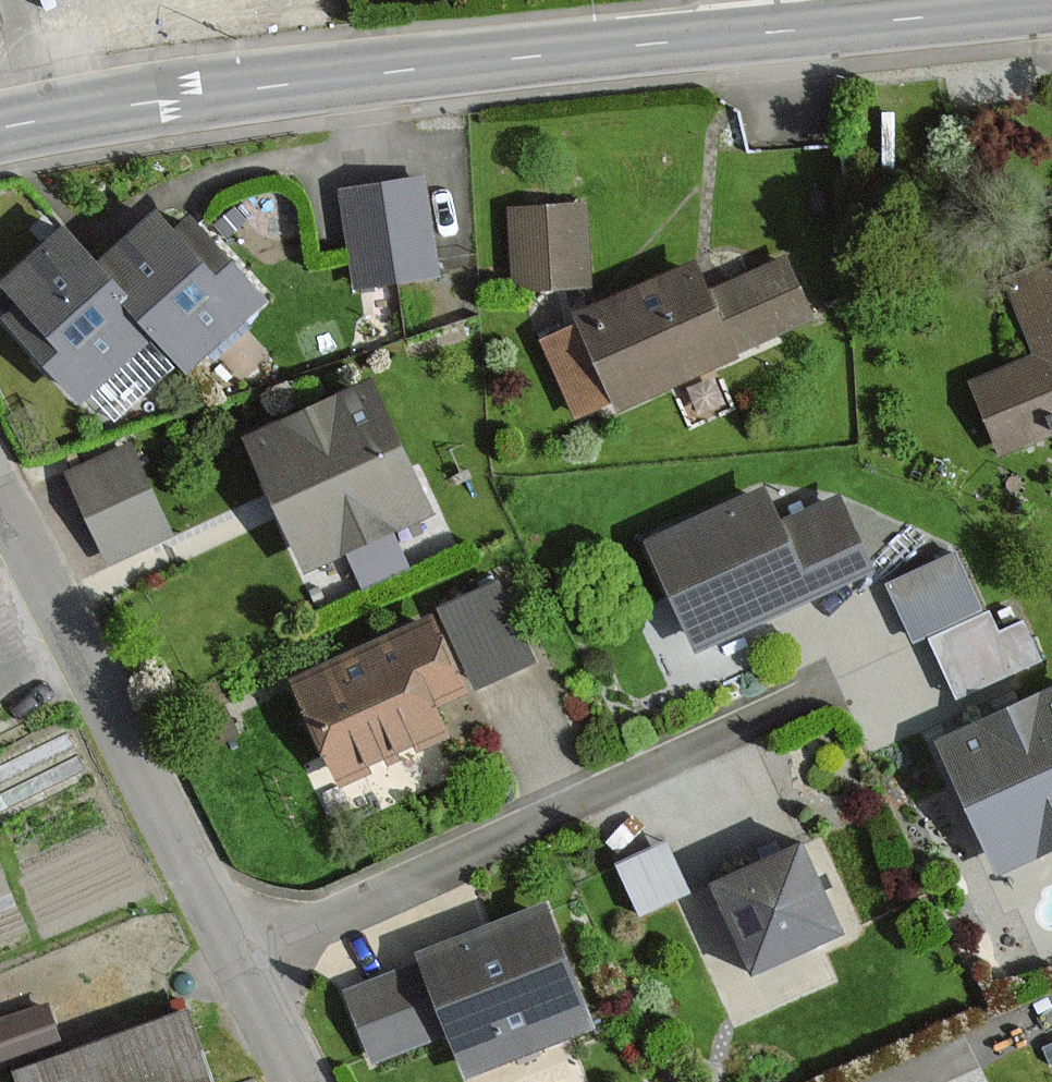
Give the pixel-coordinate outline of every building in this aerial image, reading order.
[(426,176),(340,188),(354,287),(440,275),(426,176)] [(270,298),(239,264),(174,192),(94,264),(158,335),(190,370),(270,298)] [(588,201),(509,206),(514,292),(593,286),(588,201)] [(82,404),(158,335),(94,264),(63,229),(0,285),(0,314),(82,404)] [(818,318),(786,252),(709,288),(695,260),(574,317),(577,323),(540,341),(578,419),(614,401),(619,413),(714,368),(740,355),(818,318)] [(1042,356),(977,382),(1005,451),(1051,432),(1051,264),(1011,281),(1042,356)] [(369,380),(248,437),(309,568),(431,511),(369,380)] [(63,473),(109,567),(176,535),(131,440),(63,473)] [(648,544),(696,649),(869,570),(837,501),(780,527),(763,492),(648,544)] [(956,551),(885,583),(912,641),(983,609),(956,551)] [(531,660),(497,584),(443,608),(477,683),(531,660)] [(441,730),(429,702),(461,688),(431,622),(294,683),(327,759),(340,774),(441,730)] [(1002,871),(1051,849),(1051,692),(943,741),(1002,871)] [(668,841),(617,864),(642,918),(693,894),(668,841)] [(802,847),(716,885),(755,971),(841,933),(802,847)] [(541,902),(417,951),(422,964),(349,993),(374,1058),(448,1029),(467,1075),(590,1026),(541,902)] [(185,1019),(21,1077),(23,1081),(208,1081),(185,1019)]
